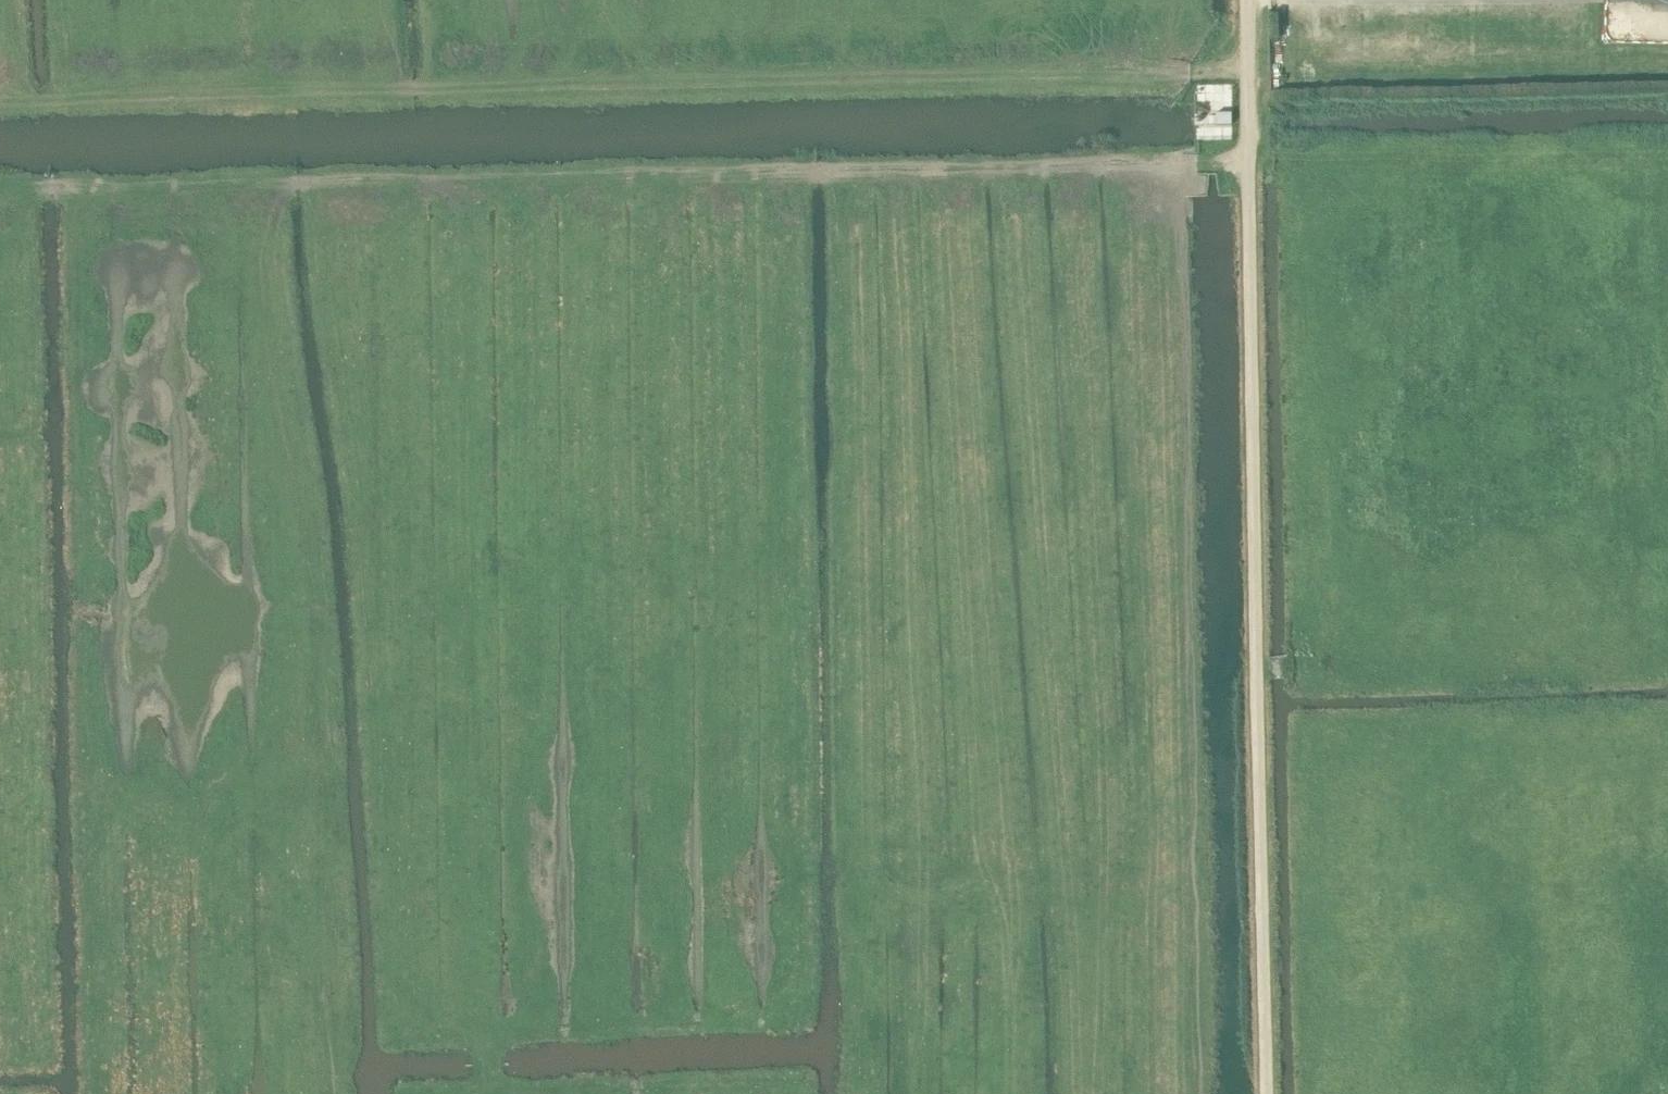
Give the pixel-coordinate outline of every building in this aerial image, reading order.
[(1217,126),(1233,126),(1233,114),(1217,114),(1217,126)]
